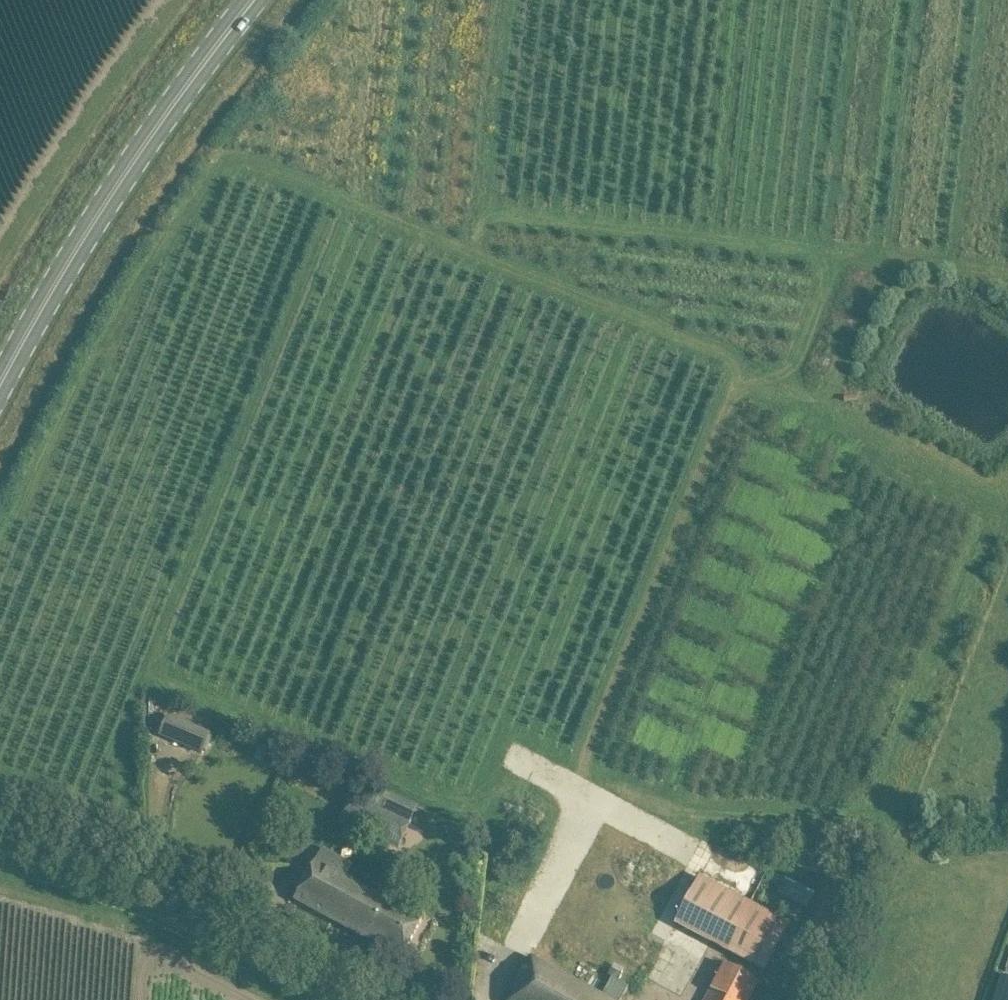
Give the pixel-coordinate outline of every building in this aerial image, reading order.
[(202,753),(210,735),(214,726),(203,722),(204,720),(174,707),(161,737),(202,753)] [(354,829),(397,848),(412,820),(419,808),(392,796),(374,788),(372,794),(367,791),(358,809),(363,811),(354,829)] [(346,928),(368,891),(316,862),(294,900),(346,928)] [(746,963),(772,914),(701,877),(675,926),(746,963)] [(402,959),(411,941),(423,920),(368,891),(346,928),(402,959)] [(825,899),(798,955),(824,968),(851,912),(825,899)] [(765,973),(791,924),(772,914),(746,963),(765,973)] [(510,999),(621,999),(628,988),(618,983),(622,976),(611,970),(608,977),(612,979),(601,999),(597,997),(530,961),(510,999)] [(760,982),(741,972),(725,964),(706,999),(750,999),(760,982)] [(1002,977),(995,999),(1007,999),(1007,979),(1002,977)]
